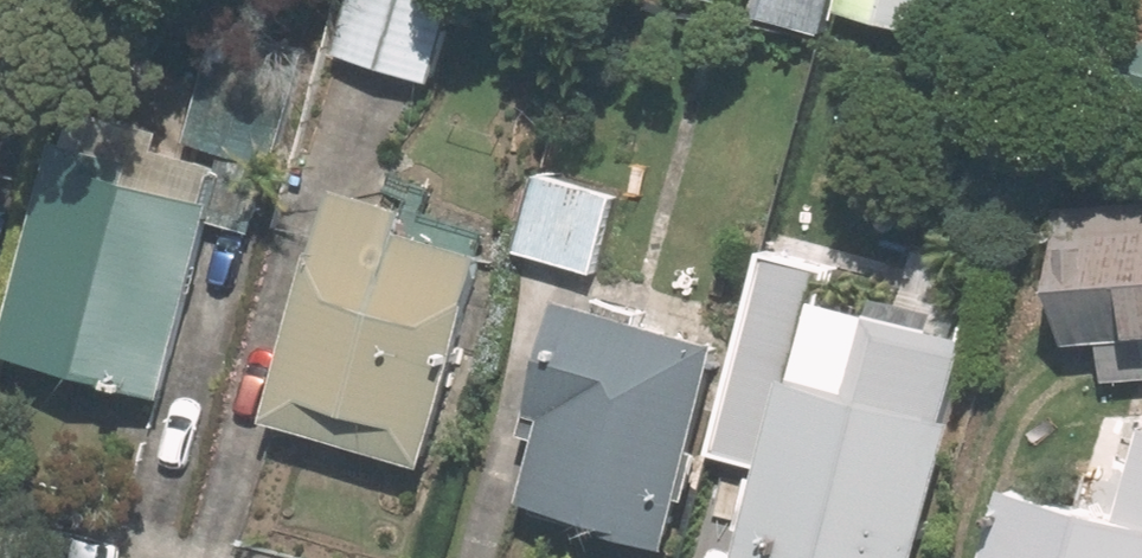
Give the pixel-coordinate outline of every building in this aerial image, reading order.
[(464,0),(364,0),(354,53),(451,71),(464,0)] [(763,14),(840,31),(845,6),(936,26),(942,0),(766,0),(763,14)] [(246,154),(85,108),(21,338),(180,383),(246,154)] [(630,186),(557,168),(538,246),(612,264),(630,186)] [(274,418),(421,459),(477,255),(383,229),(389,205),(343,192),(325,258),(319,258),(274,418)] [(1065,210),(1073,340),(1106,339),(1110,386),(1074,512),(1013,495),(996,557),(1141,557),(1141,206),(1065,210)] [(941,460),(883,445),(891,419),(798,393),(825,300),(772,285),(730,435),(773,448),(764,478),(757,476),(744,525),(750,527),(741,557),(914,557),(941,460)] [(662,547),(718,345),(565,303),(534,414),(550,418),(528,498),(603,519),(600,529),(662,547)]
